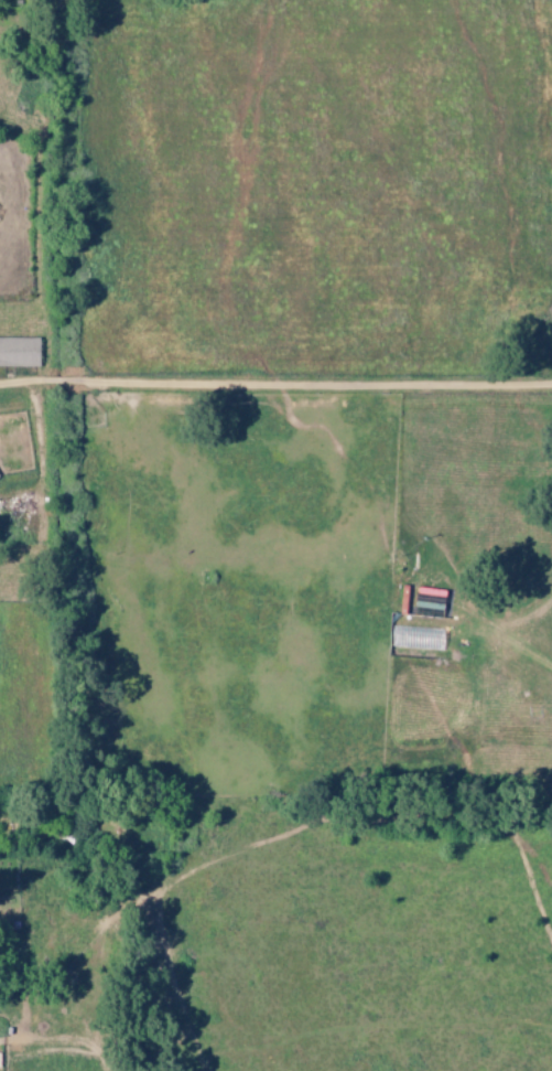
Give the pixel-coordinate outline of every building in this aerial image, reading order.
[(0,338),(0,366),(40,366),(40,338),(0,338)]
